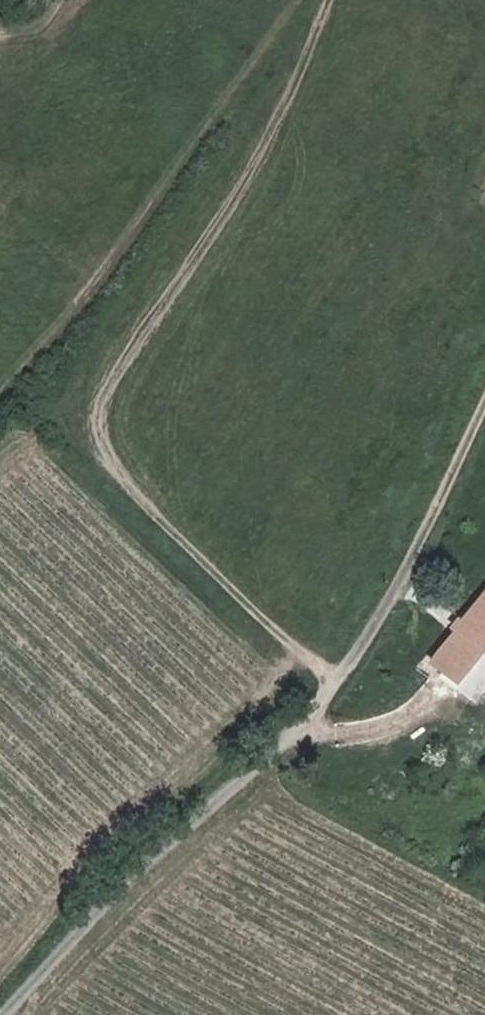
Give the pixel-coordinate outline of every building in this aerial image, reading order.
[(424,664),(451,687),(484,645),(484,588),(424,664)]
